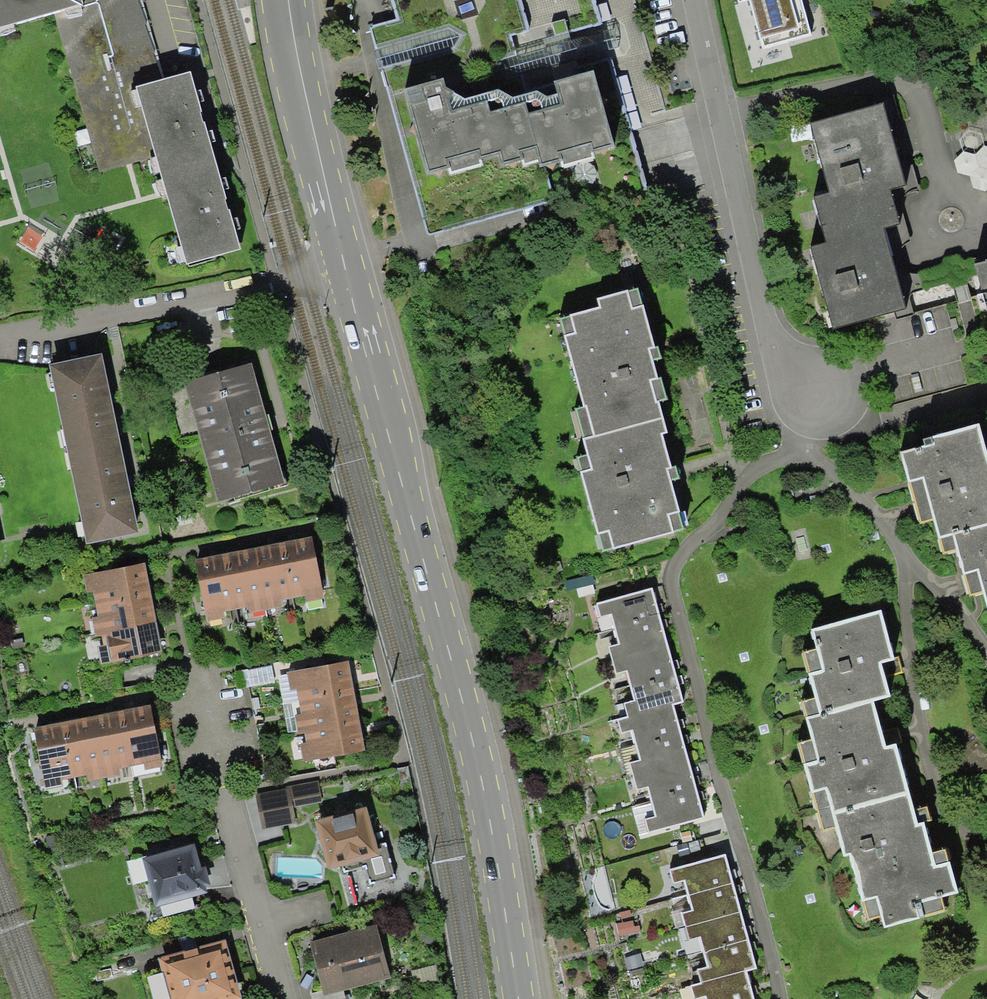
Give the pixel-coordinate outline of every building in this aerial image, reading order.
[(54,13),(83,4),(82,0),(0,0),(0,27),(54,13)] [(83,4),(54,13),(83,111),(101,172),(155,156),(136,87),(162,80),(139,0),(82,0),(83,4)] [(400,28),(372,36),(429,242),(642,183),(627,128),(664,118),(631,0),(392,0),(400,28)] [(762,47),(810,34),(801,0),(749,0),(762,47)] [(155,156),(185,264),(241,248),(192,72),(162,80),(136,87),(155,156)] [(893,114),(821,132),(837,195),(821,199),(833,248),(821,250),(842,334),(912,316),(891,231),(906,227),(897,191),(912,188),(893,114)] [(977,266),(986,304),(986,263),(977,266)] [(574,408),(583,439),(663,417),(658,403),(667,400),(661,378),(658,378),(654,361),(661,359),(659,348),(655,347),(637,288),(598,296),(599,309),(560,318),(583,406),(574,408)] [(106,358),(56,368),(93,545),(142,535),(106,358)] [(254,370),(189,388),(221,503),(286,485),(254,370)] [(663,417),(583,439),(587,456),(577,458),(603,552),(685,530),(668,469),(671,468),(662,433),(668,432),(663,417)] [(911,457),(919,489),(935,485),(949,543),(966,539),(975,580),(986,577),(986,430),(945,440),(947,449),(911,457)] [(315,544),(200,565),(211,624),(325,603),(315,544)] [(150,563),(83,575),(87,596),(97,595),(102,620),(97,620),(100,640),(106,638),(108,648),(100,649),(103,670),(167,658),(150,563)] [(657,593),(598,609),(658,828),(706,816),(676,708),(688,705),(657,593)] [(888,623),(830,639),(840,678),(824,682),(834,718),(814,724),(824,761),(806,766),(817,804),(831,800),(849,866),(858,864),(870,905),(888,900),(896,931),(933,921),(930,908),(970,896),(962,866),(944,870),(933,830),(924,832),(902,753),(890,757),(873,697),(895,691),(888,663),(898,660),(888,623)] [(353,666),(292,677),(296,695),(301,694),(306,719),(301,720),(304,739),(310,738),(312,748),(306,749),(308,763),(370,752),(353,666)] [(272,667),(242,672),(245,688),(275,683),(272,667)] [(154,704),(32,729),(46,794),(66,790),(64,780),(91,774),(92,782),(122,776),(121,770),(146,765),(148,772),(167,768),(154,704)] [(320,781),(255,793),(262,831),(298,825),(295,807),(323,801),(320,781)] [(366,812),(319,825),(332,872),(368,862),(375,889),(399,882),(389,847),(377,850),(366,812)] [(200,845),(142,860),(155,914),(214,899),(200,845)] [(671,871),(704,998),(755,998),(748,972),(760,970),(730,855),(671,871)] [(310,947),(325,998),(332,998),(391,982),(375,928),(310,947)] [(432,943),(435,942),(437,940),(438,937),(438,935),(437,932),(435,930),(433,928),(431,928),(428,928),(426,929),(424,931),(423,933),(422,935),(422,938),(423,940),(425,942),(427,943),(430,943),(432,943)] [(162,964),(172,998),(245,998),(230,945),(162,964)]
